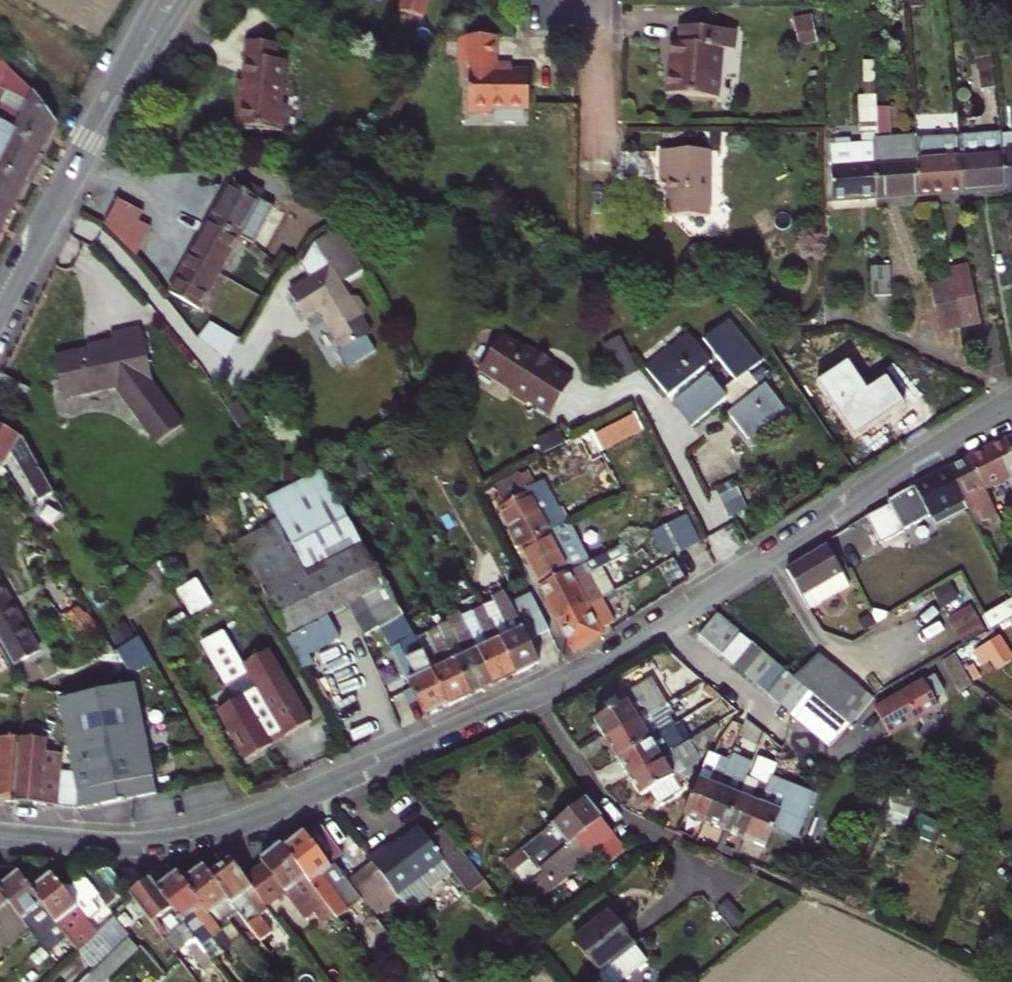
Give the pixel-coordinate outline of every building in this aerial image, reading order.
[(400,10),(424,17),(427,3),(430,3),(431,0),(403,0),(400,10)] [(813,21),(799,24),(803,42),(816,39),(813,21)] [(723,46),(735,46),(736,28),(681,24),(680,41),(674,40),(670,91),(720,94),(723,46)] [(496,70),(496,60),(497,36),(462,34),(461,61),(469,61),(468,77),(472,77),(471,110),(494,110),(494,106),(530,108),(531,68),(512,67),(511,71),(496,70)] [(277,47),(247,43),(240,102),(237,101),(234,127),(280,133),(283,107),(279,106),(284,63),(276,62),(277,47)] [(993,67),(989,44),(976,46),(980,69),(993,67)] [(512,61),(496,60),(496,70),(511,71),(512,67),(512,61)] [(875,94),(874,62),(864,63),(864,95),(875,94)] [(44,145),(56,122),(9,68),(0,84),(0,85),(6,88),(0,100),(0,121),(44,145)] [(876,132),(875,94),(864,95),(860,95),(862,132),(876,132)] [(890,94),(875,94),(876,132),(892,132),(890,94)] [(4,169),(26,180),(44,145),(0,121),(0,168),(4,169)] [(1006,187),(1004,153),(1002,132),(958,136),(962,190),(1006,187)] [(962,190),(958,136),(917,139),(919,193),(962,190)] [(919,193),(917,139),(876,143),(877,197),(919,193)] [(877,197),(876,143),(832,146),(833,200),(877,197)] [(710,214),(710,150),(662,150),(662,176),(669,177),(669,214),(710,214)] [(1006,187),(1011,186),(1011,152),(1004,153),(1006,187)] [(7,216),(26,180),(4,169),(0,168),(0,213),(7,216)] [(229,184),(210,220),(239,236),(253,244),(273,208),(259,200),(262,193),(243,182),(239,189),(229,184)] [(119,201),(105,227),(125,247),(135,258),(151,230),(138,223),(143,214),(119,201)] [(239,236),(210,220),(190,254),(219,270),(239,236)] [(323,310),(349,367),(377,350),(364,320),(368,311),(359,296),(350,295),(331,264),(352,251),(338,227),(314,241),(304,266),(312,279),(291,292),(309,319),(323,310)] [(199,308),(219,270),(190,254),(170,292),(199,308)] [(892,294),(891,266),(874,266),(874,294),(892,294)] [(952,284),(963,327),(980,323),(967,267),(949,271),(951,279),(952,284)] [(932,288),(952,284),(951,279),(931,283),(932,288)] [(963,327),(952,284),(932,288),(935,304),(940,303),(947,331),(963,327)] [(940,303),(935,304),(941,332),(947,331),(940,303)] [(201,336),(230,356),(242,337),(214,318),(201,336)] [(748,372),(762,361),(730,320),(705,339),(736,379),(722,390),(708,374),(700,381),(695,376),(713,362),(689,332),(646,366),(669,396),(678,389),(683,394),(674,402),(692,425),(726,398),(735,408),(728,413),(746,435),(784,406),(766,383),(761,387),(748,372)] [(87,350),(55,356),(64,397),(81,394),(80,390),(118,385),(148,445),(175,431),(149,379),(153,378),(141,327),(111,332),(112,339),(95,343),(96,348),(87,350)] [(528,397),(544,408),(551,400),(555,403),(571,379),(550,364),(552,360),(527,343),(524,347),(501,332),(480,365),(513,388),(510,392),(525,401),(528,397)] [(624,376),(640,368),(623,334),(607,342),(624,376)] [(0,377),(0,389),(22,401),(29,389),(2,374),(0,377)] [(905,431),(940,408),(928,391),(894,413),(905,431)] [(9,411),(0,406),(0,464),(5,467),(12,454),(50,523),(65,515),(24,441),(1,427),(9,411)] [(634,415),(597,434),(604,448),(641,428),(634,415)] [(590,432),(580,437),(592,460),(602,455),(590,432)] [(984,488),(1006,477),(1011,489),(1011,449),(1007,440),(968,459),(984,488)] [(968,459),(948,469),(970,511),(977,524),(980,522),(972,505),(988,496),(984,488),(968,459)] [(948,469),(891,502),(889,503),(891,506),(870,521),(887,546),(908,533),(906,530),(931,517),(937,528),(970,511),(948,469)] [(528,470),(520,474),(528,491),(537,486),(528,470)] [(448,706),(416,637),(321,472),(268,499),(280,522),(241,542),(287,634),(348,603),(364,596),(381,627),(425,717),(448,706)] [(502,497),(504,504),(528,491),(520,474),(520,473),(496,485),(502,497)] [(537,486),(528,491),(530,495),(540,491),(537,486)] [(547,487),(540,491),(549,511),(557,507),(547,487)] [(500,506),(519,544),(559,524),(565,521),(557,507),(549,511),(540,491),(530,495),(528,491),(504,504),(500,506)] [(997,513),(988,496),(972,505),(980,522),(997,513)] [(687,513),(674,520),(686,544),(689,549),(701,541),(687,513)] [(686,544),(674,520),(651,533),(663,556),(686,544)] [(519,544),(540,586),(590,561),(571,524),(561,529),(559,524),(519,544)] [(826,545),(786,569),(810,608),(849,584),(826,545)] [(540,586),(552,608),(567,600),(577,617),(590,610),(588,606),(603,597),(591,574),(616,561),(611,550),(590,561),(540,586)] [(138,582),(148,601),(169,588),(155,564),(134,577),(138,582)] [(200,577),(181,589),(196,612),(215,600),(200,577)] [(13,665),(38,650),(0,582),(0,642),(13,665)] [(498,609),(488,614),(516,674),(540,663),(529,640),(510,603),(504,590),(491,596),(494,601),(498,609)] [(532,594),(510,603),(529,640),(550,630),(532,594)] [(348,603),(366,635),(381,627),(364,596),(348,603)] [(552,608),(573,651),(603,633),(601,630),(615,621),(603,597),(588,606),(590,610),(577,617),(567,600),(552,608)] [(152,606),(148,601),(127,613),(131,619),(152,606)] [(484,605),(488,614),(498,609),(494,601),(484,605)] [(974,603),(953,614),(963,634),(985,623),(974,603)] [(484,605),(462,616),(493,685),(516,674),(488,614),(484,605)] [(69,618),(74,624),(83,616),(78,610),(69,618)] [(460,612),(439,627),(471,695),(493,685),(462,616),(460,612)] [(699,635),(723,655),(741,633),(716,613),(699,635)] [(93,628),(83,616),(74,624),(83,636),(93,628)] [(471,695),(439,627),(416,637),(448,706),(471,695)] [(201,643),(204,648),(226,686),(248,673),(244,667),(223,630),(201,643)] [(741,633),(723,655),(734,665),(752,643),(741,633)] [(988,669),(1011,655),(1011,646),(1004,633),(976,650),(988,669)] [(156,663),(141,637),(118,650),(132,675),(156,663)] [(734,665),(746,675),(764,652),(752,643),(734,665)] [(270,652),(244,667),(248,673),(259,692),(283,734),(284,737),(310,722),(270,652)] [(764,652),(746,675),(756,684),(774,661),(764,652)] [(810,691),(850,724),(871,700),(873,699),(818,654),(793,677),(799,681),(810,691)] [(956,657),(944,664),(961,695),(973,688),(956,657)] [(768,694),(787,671),(774,661),(756,684),(768,694)] [(780,704),(799,681),(793,677),(787,671),(768,694),(780,704)] [(226,686),(237,705),(246,700),(259,692),(248,673),(226,686)] [(607,739),(667,703),(651,677),(618,698),(621,704),(597,719),(607,739)] [(791,714),(810,691),(799,681),(780,704),(791,714)] [(919,719),(939,708),(924,682),(906,693),(919,717),(919,719)] [(76,807),(76,808),(156,793),(153,779),(145,741),(135,685),(57,701),(71,766),(76,791),(76,807)] [(810,691),(791,714),(813,732),(837,740),(850,724),(810,691)] [(919,717),(906,693),(876,710),(891,735),(919,719),(919,717)] [(593,713),(597,719),(621,704),(618,698),(593,713)] [(21,737),(24,700),(0,701),(0,737),(21,737)] [(237,705),(220,715),(245,759),(271,744),(246,700),(237,705)] [(619,758),(671,727),(665,718),(673,712),(667,703),(607,739),(619,758)] [(685,742),(630,776),(642,797),(674,777),(677,783),(694,773),(701,757),(699,753),(721,730),(717,723),(685,742)] [(675,724),(671,727),(619,758),(630,776),(685,742),(675,724)] [(16,802),(21,737),(0,737),(0,801),(16,802)] [(45,739),(21,737),(16,802),(57,806),(76,807),(76,791),(71,766),(60,765),(61,753),(44,752),(45,739)] [(159,738),(145,741),(153,779),(166,776),(159,738)] [(705,821),(730,762),(709,753),(685,812),(705,821)] [(733,754),(730,762),(705,821),(725,829),(747,776),(742,773),(748,760),(733,754)] [(751,777),(747,776),(725,829),(746,837),(772,775),(776,765),(759,758),(751,777)] [(816,794),(772,775),(746,837),(767,845),(774,828),(797,838),(816,794)] [(586,797),(504,863),(536,901),(579,866),(587,875),(624,846),(586,797)] [(886,811),(904,819),(908,810),(889,802),(886,811)] [(904,819),(886,811),(881,823),(899,830),(904,819)] [(938,822),(921,815),(913,834),(930,841),(938,822)] [(360,894),(349,880),(335,861),(344,854),(320,823),(283,847),(325,902),(350,934),(370,919),(354,898),(360,894)] [(386,846),(370,858),(373,862),(399,897),(406,906),(422,901),(425,890),(453,869),(477,900),(491,889),(445,827),(429,839),(420,827),(389,850),(386,846)] [(283,847),(280,843),(260,859),(305,918),(325,902),(283,847)] [(230,859),(210,874),(238,911),(252,929),(256,926),(253,921),(268,909),(230,859)] [(349,880),(360,894),(376,915),(399,897),(373,862),(349,880)] [(204,865),(184,881),(221,931),(231,943),(255,974),(264,967),(228,919),(238,911),(210,874),(204,865)] [(31,890),(67,937),(77,950),(93,970),(130,935),(116,917),(96,931),(77,908),(97,893),(77,868),(58,883),(51,875),(31,890)] [(176,872),(157,888),(201,946),(221,931),(184,881),(176,872)] [(29,928),(40,943),(48,953),(67,937),(31,890),(18,873),(0,887),(0,891),(29,928)] [(130,894),(135,901),(178,957),(184,953),(181,949),(189,944),(194,951),(201,946),(157,888),(150,879),(130,894)] [(0,955),(29,928),(0,891),(0,955)] [(574,943),(599,974),(601,981),(621,981),(649,960),(611,914),(574,943)] [(266,923),(255,932),(266,947),(278,937),(266,923)] [(221,931),(201,946),(212,959),(231,943),(221,931)] [(139,947),(130,935),(93,970),(102,981),(139,947)] [(201,946),(194,951),(207,968),(215,963),(212,959),(201,946)] [(93,970),(88,975),(94,981),(101,981),(102,981),(93,970)]
